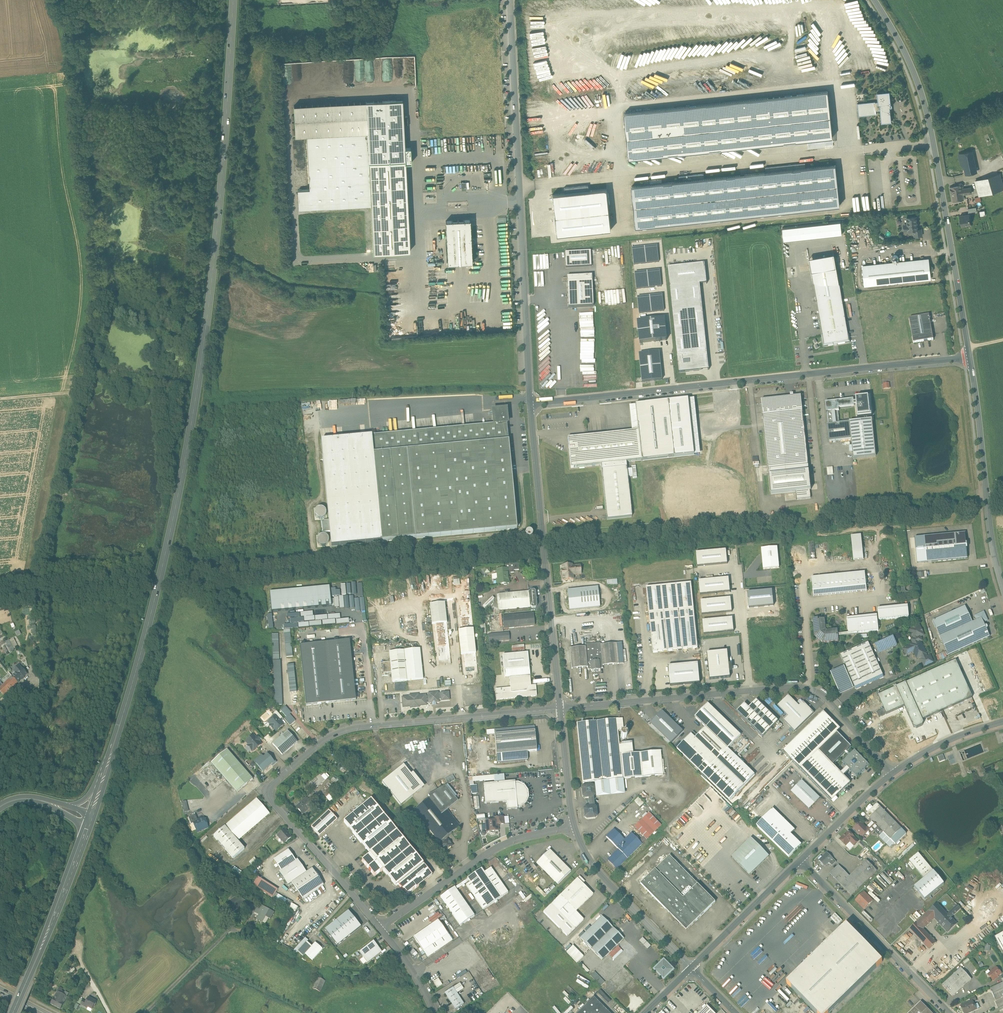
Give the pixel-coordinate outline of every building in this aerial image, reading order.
[(828,91),(624,112),(629,158),(833,137),(828,91)] [(890,91),(877,92),(878,101),(875,102),(875,101),(857,103),(859,116),(877,114),(876,110),(880,110),(881,122),(891,121),(890,107),(891,106),(892,106),(892,104),(891,103),(890,91)] [(403,100),(294,106),(295,136),(307,136),(310,189),(298,189),(299,208),(371,205),(373,252),(410,251),(406,163),(411,163),(411,148),(405,148),(403,100)] [(972,152),(962,154),(966,174),(976,172),(972,152)] [(704,173),(679,176),(679,181),(632,186),(636,227),(840,205),(836,164),(806,167),(805,162),(765,167),(766,172),(704,178),(704,173)] [(998,175),(993,176),(997,190),(1002,188),(998,175)] [(993,176),(984,179),(988,193),(997,190),(993,176)] [(988,193),(984,179),(976,182),(980,195),(988,193)] [(611,230),(608,188),(589,190),(588,185),(565,187),(565,193),(553,194),(556,234),(611,230)] [(961,185),(950,188),(953,202),(963,200),(962,195),(962,190),(961,185)] [(966,214),(963,215),(960,216),(961,226),(966,225),(966,223),(970,223),(970,224),(971,224),(969,214),(966,215),(966,214)] [(916,216),(907,217),(907,224),(906,224),(907,230),(914,230),(918,229),(916,216)] [(470,219),(446,221),(448,263),(473,262),(472,243),(475,243),(475,242),(475,240),(474,238),(471,238),(470,219)] [(784,240),(842,235),(841,222),(783,227),(784,240)] [(565,253),(565,267),(591,266),(590,251),(565,253)] [(834,254),(809,258),(811,271),(836,266),(834,254)] [(928,259),(863,266),(865,286),(930,279),(928,259)] [(679,373),(709,370),(701,284),(707,283),(705,264),(669,267),(679,373)] [(836,266),(811,271),(822,335),(847,331),(836,266)] [(591,277),(567,278),(568,308),(592,307),(591,277)] [(663,295),(638,297),(639,313),(664,311),(663,295)] [(929,315),(909,318),(913,338),(933,335),(929,315)] [(640,343),(667,341),(666,320),(638,322),(640,343)] [(847,331),(822,335),(824,347),(849,342),(847,331)] [(933,335),(913,338),(913,343),(933,340),(933,335)] [(640,354),(642,382),(663,380),(660,352),(640,354)] [(791,398),(761,401),(771,494),(796,492),(797,500),(811,498),(810,490),(811,490),(801,396),(794,397),(793,394),(790,395),(791,398)] [(669,402),(675,457),(695,455),(689,399),(669,402)] [(689,399),(695,455),(701,454),(695,399),(689,399)] [(838,402),(825,403),(826,410),(826,413),(827,413),(829,425),(839,424),(838,412),(839,411),(839,409),(854,407),(854,400),(838,402)] [(669,402),(635,405),(638,430),(641,460),(641,461),(642,461),(642,460),(675,457),(669,402)] [(506,411),(493,412),(494,424),(494,425),(507,424),(507,423),(506,411)] [(872,420),(850,423),(851,440),(853,459),(876,456),(872,420)] [(829,425),(828,425),(830,442),(851,440),(850,423),(839,424),(829,425)] [(494,424),(319,440),(328,546),(517,529),(517,527),(509,443),(509,441),(508,441),(507,424),(494,425),(494,424)] [(638,430),(573,437),(576,467),(626,462),(641,460),(638,430)] [(573,437),(568,438),(571,468),(576,467),(573,437)] [(626,462),(601,465),(607,520),(632,517),(626,462)] [(965,533),(925,537),(927,562),(968,558),(965,533)] [(861,535),(851,536),(854,560),(864,559),(861,535)] [(778,547),(762,548),(763,569),(779,568),(778,547)] [(727,550),(696,553),(697,566),(728,563),(727,550)] [(513,568),(507,568),(508,575),(509,575),(510,574),(510,573),(514,572),(514,570),(519,570),(518,563),(513,564),(513,568)] [(572,565),(562,565),(563,570),(562,570),(563,575),(564,580),(574,579),(573,575),(575,575),(574,566),(572,566),(572,565)] [(502,569),(497,569),(498,573),(493,574),(494,579),(498,578),(498,579),(497,580),(497,583),(499,584),(504,583),(505,585),(507,585),(508,583),(509,583),(508,575),(507,568),(504,569),(503,568),(502,569)] [(865,572),(812,577),(814,596),(867,591),(865,572)] [(729,578),(699,581),(701,595),(730,592),(729,578)] [(356,593),(356,582),(342,583),(342,594),(356,593)] [(691,583),(647,587),(653,652),(698,648),(691,583)] [(328,586),(269,591),(271,611),(330,606),(328,586)] [(598,587),(568,590),(570,610),(600,607),(598,587)] [(906,587),(902,587),(903,592),(906,595),(910,596),(913,593),(914,591),(913,587),(911,587),(911,591),(909,592),(907,591),(906,587)] [(536,591),(534,590),(532,589),(531,590),(529,592),(530,607),(531,606),(532,608),(536,608),(537,606),(536,600),(537,599),(536,598),(536,591)] [(529,592),(499,595),(500,609),(530,607),(529,592)] [(731,598),(701,601),(702,615),(732,612),(731,598)] [(470,599),(455,601),(463,675),(478,674),(470,599)] [(445,602),(430,604),(436,665),(451,663),(445,602)] [(908,605),(878,608),(879,617),(877,617),(878,620),(909,617),(908,605)] [(965,606),(933,620),(940,636),(972,622),(965,606)] [(533,614),(525,615),(526,626),(534,626),(533,614)] [(525,615),(503,617),(504,629),(526,626),(525,615)] [(877,615),(847,618),(849,633),(879,630),(878,620),(877,617),(877,615)] [(704,633),(734,631),(733,618),(703,620),(704,633)] [(972,622),(940,636),(948,655),(990,636),(986,628),(987,628),(988,627),(987,626),(986,625),(985,626),(981,618),(972,622)] [(825,619),(819,620),(820,621),(818,621),(818,619),(813,619),(815,636),(823,643),(839,641),(838,636),(837,636),(837,635),(838,635),(838,630),(827,631),(826,630),(825,619)] [(926,654),(920,641),(922,640),(920,636),(923,635),(922,631),(921,629),(919,626),(916,627),(914,628),(911,630),(912,633),(913,635),(914,638),(912,639),(914,643),(911,645),(904,648),(906,654),(914,651),(917,658),(921,656),(923,659),(927,657),(926,654)] [(509,632),(489,635),(490,643),(510,641),(509,632)] [(291,633),(284,633),(286,657),(293,656),(291,633)] [(875,645),(879,653),(897,645),(893,637),(875,645)] [(350,640),(300,645),(302,665),(306,705),(336,702),(356,700),(350,640)] [(9,642),(2,646),(7,655),(14,651),(9,642)] [(868,642),(840,655),(855,687),(883,675),(868,642)] [(600,643),(585,644),(586,647),(588,667),(588,669),(591,669),(591,671),(600,670),(600,668),(603,668),(603,666),(603,665),(601,645),(600,643)] [(622,643),(601,645),(603,665),(603,666),(624,663),(622,643)] [(586,647),(570,648),(572,669),(588,667),(586,647)] [(420,648),(404,650),(407,680),(423,679),(420,648)] [(404,650),(389,652),(390,662),(391,672),(392,682),(407,680),(404,650)] [(727,650),(707,653),(710,679),(730,677),(727,650)] [(936,655),(938,660),(945,657),(943,652),(936,655)] [(923,659),(922,659),(925,665),(933,662),(930,656),(927,657),(923,659)] [(280,660),(273,661),(275,705),(282,705),(280,660)] [(956,660),(896,687),(896,686),(892,687),(893,689),(878,695),(884,709),(877,712),(879,717),(905,706),(915,701),(922,720),(973,697),(956,660)] [(390,662),(382,662),(384,673),(391,672),(390,662)] [(699,663),(669,665),(670,685),(700,683),(699,663)] [(294,664),(287,665),(290,693),(297,693),(294,664)] [(853,688),(844,667),(831,673),(840,694),(853,688)] [(17,673),(12,677),(17,683),(27,674),(22,669),(17,673)] [(530,675),(510,677),(511,687),(496,689),(497,700),(537,696),(536,685),(531,685),(530,675)] [(3,686),(0,683),(0,691),(4,695),(17,683),(12,677),(3,686)] [(438,692),(428,693),(428,696),(429,703),(433,703),(433,704),(435,704),(435,703),(439,702),(439,700),(441,699),(441,701),(449,700),(449,692),(441,693),(438,694),(438,692)] [(418,694),(409,695),(409,696),(402,697),(403,707),(410,707),(410,708),(419,707),(419,706),(427,705),(427,703),(429,703),(428,696),(426,696),(426,695),(418,696),(418,694)] [(799,706),(789,695),(778,706),(788,717),(784,721),(795,732),(814,713),(803,702),(799,706)] [(778,721),(757,700),(749,708),(745,703),(737,712),(763,737),(778,721)] [(922,720),(915,701),(905,706),(914,727),(920,729),(921,728),(923,722),(922,720)] [(719,714),(708,703),(695,717),(706,727),(706,728),(719,714)] [(291,713),(285,706),(280,711),(286,717),(289,714),(291,713)] [(282,718),(276,711),(273,714),(275,716),(276,716),(279,720),(282,718)] [(683,731),(662,711),(651,723),(672,743),(683,731)] [(823,712),(783,751),(800,768),(819,750),(837,732),(840,729),(823,712)] [(284,719),(290,726),(295,721),(289,714),(286,717),(284,719)] [(741,735),(719,714),(706,728),(728,748),(741,735)] [(279,720),(276,716),(275,716),(268,722),(271,725),(270,726),(273,729),(274,728),(276,731),(284,725),(279,720)] [(622,718),(577,723),(583,783),(588,782),(591,782),(595,782),(623,779),(618,731),(624,730),(622,718)] [(534,726),(494,729),(495,734),(496,749),(493,749),(494,755),(497,755),(537,751),(535,731),(534,726)] [(706,728),(706,727),(697,736),(695,738),(696,738),(717,759),(728,748),(706,728)] [(288,731),(273,744),(282,755),(297,742),(288,731)] [(694,732),(677,748),(682,753),(696,738),(695,738),(697,736),(694,732)] [(837,732),(819,750),(833,765),(851,747),(837,732)] [(253,736),(246,742),(249,745),(248,746),(252,750),(253,749),(254,751),(261,744),(253,736)] [(717,759),(696,738),(682,753),(703,774),(717,759)] [(717,759),(703,774),(730,800),(755,775),(728,748),(717,759)] [(253,779),(227,750),(211,763),(237,793),(253,779)] [(833,765),(819,750),(800,768),(832,801),(851,783),(833,765)] [(869,765),(855,750),(843,762),(857,777),(869,765)] [(661,751),(620,755),(623,779),(663,775),(661,751)] [(267,754),(256,764),(263,772),(271,765),(272,766),(277,762),(273,758),(272,759),(267,754)] [(400,805),(422,788),(404,765),(382,782),(400,805)] [(319,774),(308,784),(314,790),(325,780),(319,774)] [(504,774),(472,777),(473,782),(494,780),(495,783),(505,782),(504,774)] [(595,782),(596,797),(624,794),(623,779),(595,782)] [(820,798),(802,780),(791,791),(809,809),(820,798)] [(495,783),(484,784),(486,804),(506,802),(507,810),(518,809),(518,807),(515,782),(515,781),(495,783)] [(524,785),(518,782),(515,782),(518,807),(521,807),(526,803),(529,797),(528,790),(524,785)] [(591,782),(588,782),(588,785),(584,786),(582,788),(583,796),(585,798),(589,797),(593,797),(595,795),(594,787),(592,785),(591,785),(591,782)] [(446,785),(428,795),(430,798),(443,813),(447,810),(458,801),(455,797),(446,785)] [(336,796),(329,789),(323,794),(330,801),(336,796)] [(590,806),(586,807),(584,809),(585,817),(587,819),(595,818),(597,816),(596,808),(594,806),(593,797),(589,797),(590,806)] [(644,803),(638,797),(635,801),(640,806),(644,803)] [(302,803),(297,808),(298,808),(302,813),(302,814),(313,804),(307,798),(302,803)] [(443,813),(430,798),(414,810),(440,842),(441,841),(443,839),(460,826),(447,810),(443,813)] [(256,799),(225,827),(238,842),(270,814),(256,799)] [(371,800),(345,822),(371,854),(383,869),(405,896),(432,875),(371,800)] [(902,829),(878,804),(876,805),(867,813),(867,815),(870,818),(873,822),(878,826),(891,839),(902,829)] [(795,830),(773,809),(769,813),(791,834),(795,830)] [(311,827),(319,836),(337,820),(329,811),(311,827)] [(661,825),(649,813),(634,827),(647,839),(661,825)] [(791,834),(769,813),(757,826),(789,857),(802,845),(791,834)] [(195,815),(188,818),(191,825),(194,824),(194,823),(198,822),(195,815)] [(198,822),(194,823),(194,824),(194,825),(194,826),(195,830),(197,830),(197,832),(207,827),(204,819),(198,822)] [(494,820),(486,821),(487,832),(490,831),(491,832),(492,834),(494,833),(495,832),(495,831),(498,831),(498,827),(499,827),(498,824),(498,820),(494,820)] [(867,828),(861,822),(854,829),(863,837),(863,836),(864,837),(866,835),(865,834),(869,831),(867,828)] [(873,822),(870,825),(867,828),(869,831),(871,833),(878,826),(873,822)] [(238,842),(225,827),(213,837),(233,859),(245,849),(238,842)] [(624,840),(614,829),(606,837),(617,847),(624,840)] [(291,838),(284,830),(278,836),(281,838),(280,839),(282,841),(282,840),(285,843),(291,838)] [(848,831),(840,839),(846,845),(850,841),(854,845),(858,841),(848,831)] [(624,840),(617,847),(619,850),(627,858),(642,844),(639,841),(631,833),(624,840)] [(751,838),(732,857),(750,875),(769,856),(751,838)] [(448,840),(445,842),(443,839),(441,841),(443,843),(441,844),(443,846),(443,848),(445,848),(446,850),(448,849),(449,850),(450,850),(451,849),(451,848),(451,847),(452,846),(451,844),(449,841),(448,840)] [(289,850),(274,860),(281,871),(296,861),(289,850)] [(571,871),(550,850),(537,862),(558,884),(571,871)] [(619,850),(608,860),(617,869),(627,858),(619,850)] [(827,852),(819,860),(821,862),(821,865),(823,865),(825,867),(829,863),(832,866),(836,862),(827,852)] [(934,871),(918,853),(909,860),(925,879),(934,871)] [(383,869),(371,854),(362,860),(375,876),(383,869)] [(716,902),(670,855),(641,884),(666,909),(675,900),(696,921),(716,902)] [(298,859),(279,872),(288,885),(292,882),(306,872),(298,859)] [(877,871),(866,860),(859,867),(870,878),(877,871)] [(850,876),(839,866),(830,874),(852,896),(870,878),(859,867),(850,876)] [(243,873),(235,867),(231,872),(240,878),(243,873)] [(491,867),(484,872),(482,868),(467,878),(470,881),(466,884),(483,910),(494,902),(496,903),(498,902),(497,900),(508,892),(491,867)] [(306,872),(292,882),(303,899),(324,885),(313,868),(306,872)] [(925,879),(914,887),(925,900),(944,884),(934,871),(925,879)] [(580,876),(543,912),(567,936),(584,919),(576,911),(593,894),(583,883),(585,881),(580,876)] [(278,890),(258,878),(252,886),(273,899),(278,890)] [(454,887),(440,897),(460,925),(467,921),(468,922),(470,920),(470,919),(474,916),(454,887)] [(864,893),(856,901),(864,909),(872,901),(864,893)] [(238,897),(226,905),(231,912),(243,903),(238,897)] [(293,902),(287,899),(284,906),(289,909),(293,902)] [(696,921),(675,900),(666,909),(687,930),(696,921)] [(947,914),(937,903),(929,911),(935,918),(941,924),(949,916),(947,914)] [(254,906),(251,904),(248,908),(248,909),(254,912),(257,908),(257,907),(256,908),(254,906)] [(274,912),(262,905),(259,909),(257,914),(258,915),(256,919),(256,920),(258,921),(259,920),(262,922),(266,916),(270,919),(274,912)] [(957,905),(947,914),(949,916),(951,918),(961,908),(957,905)] [(927,907),(917,915),(919,917),(928,909),(927,907)] [(360,926),(348,911),(324,930),(337,945),(360,926)] [(929,911),(917,922),(923,929),(935,918),(929,911)] [(913,919),(909,914),(898,925),(902,929),(913,919)] [(602,916),(580,938),(602,960),(624,938),(602,916)] [(949,916),(941,924),(948,931),(956,924),(951,918),(949,916)] [(438,920),(413,937),(427,957),(452,941),(438,920)] [(923,929),(917,922),(910,929),(924,943),(931,937),(923,929)] [(787,983),(816,1012),(830,1012),(882,962),(847,925),(787,983)] [(994,937),(1002,953),(1002,933),(994,937)] [(643,937),(640,940),(648,948),(651,945),(643,937)] [(936,943),(931,937),(924,943),(929,949),(936,943)] [(305,938),(293,951),(296,954),(298,952),(306,943),(308,941),(305,938)] [(374,942),(360,953),(367,963),(368,962),(381,951),(374,942)] [(306,943),(298,952),(303,956),(305,954),(311,947),(306,943)] [(311,947),(305,954),(313,961),(323,950),(315,943),(311,947)] [(577,962),(584,956),(573,945),(567,951),(577,962)] [(613,957),(621,949),(618,945),(609,953),(613,957)] [(673,969),(664,960),(655,969),(664,978),(673,969)] [(993,970),(992,970),(991,971),(991,972),(988,975),(993,980),(1001,973),(1000,972),(1001,972),(1001,970),(999,968),(998,968),(997,968),(996,967),(993,970)] [(961,968),(942,985),(953,996),(972,979),(961,968)] [(325,981),(317,977),(312,988),(320,992),(325,981)] [(442,985),(438,979),(433,982),(437,988),(438,988),(442,985)] [(990,988),(996,1000),(1002,996),(1002,982),(990,988)] [(464,1004),(453,988),(445,993),(456,1010),(464,1004)] [(60,993),(57,991),(50,1004),(61,1009),(64,1003),(67,997),(60,993)] [(96,1001),(88,997),(86,1002),(84,1006),(88,1008),(88,1007),(92,1009),(96,1001)] [(593,997),(577,1012),(610,1012),(593,997)] [(960,1006),(964,1012),(969,1012),(976,1009),(973,1002),(972,1000),(970,1001),(960,1006)] [(909,1012),(932,1012),(921,1001),(909,1012)] [(699,1012),(715,1012),(707,1005),(699,1012)]
